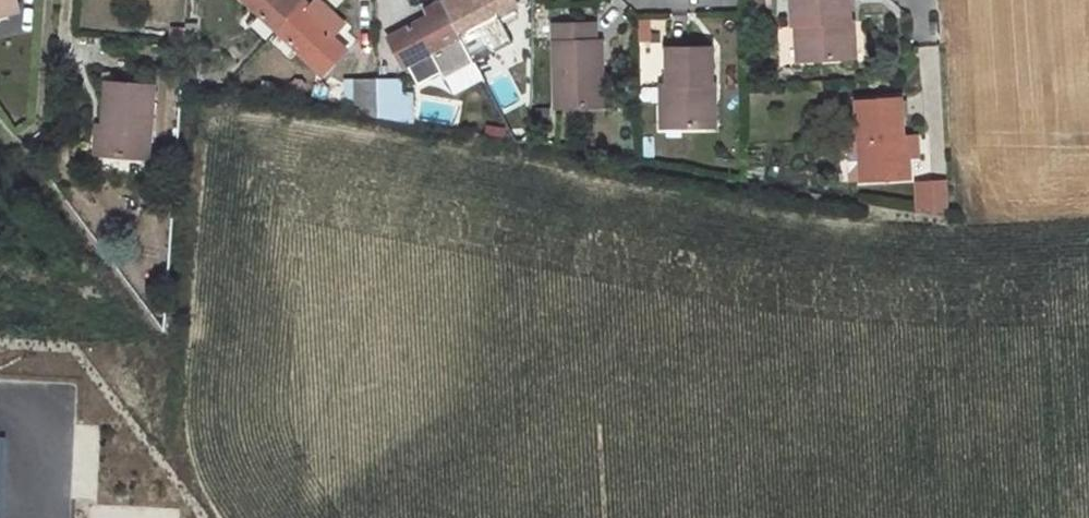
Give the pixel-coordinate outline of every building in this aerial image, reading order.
[(14,13),(11,0),(0,0),(0,17),(14,13)] [(14,13),(22,11),(20,0),(11,0),(14,13)] [(277,29),(303,0),(247,0),(277,29)] [(344,50),(311,19),(316,13),(303,0),(277,29),(323,73),(344,50)] [(442,1),(461,36),(517,7),(513,0),(444,0),(442,1)] [(791,25),(795,24),(798,62),(847,58),(844,20),(849,20),(847,0),(789,0),(791,25)] [(442,1),(426,9),(429,15),(388,36),(403,66),(431,52),(441,72),(447,69),(451,75),(474,63),(461,36),(442,1)] [(587,24),(551,26),(553,107),(594,106),(593,76),(593,43),(588,43),(587,24)] [(668,81),(661,81),(663,117),(705,115),(705,80),(712,80),(712,43),(692,44),(668,45),(668,81)] [(447,69),(441,72),(444,79),(451,75),(447,69)] [(377,118),(376,81),(354,80),(354,114),(377,118)] [(400,123),(400,81),(376,81),(377,118),(400,123)] [(102,128),(100,157),(146,160),(151,86),(105,82),(102,128)] [(911,176),(908,135),(903,136),(900,96),(856,99),(859,141),(866,140),(869,179),(911,176)] [(424,103),(423,117),(452,119),(453,106),(424,103)] [(100,157),(102,128),(94,127),(93,156),(100,157)] [(859,141),(862,179),(869,179),(866,140),(859,141)] [(912,181),(914,215),(947,213),(946,179),(912,181)]
